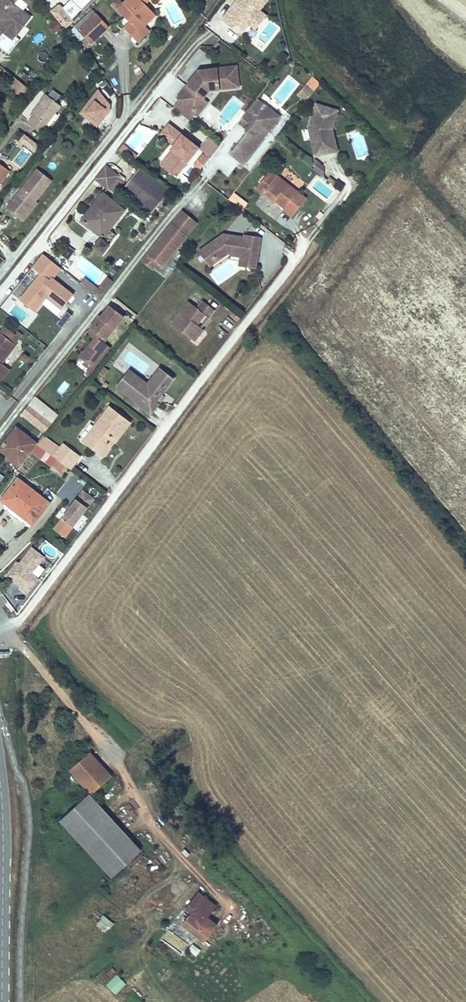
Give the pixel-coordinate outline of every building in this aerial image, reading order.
[(4,32),(0,37),(0,47),(9,54),(20,40),(15,37),(30,17),(8,0),(0,0),(0,29),(4,32)] [(94,0),(72,0),(83,11),(94,0)] [(133,36),(144,25),(145,24),(143,23),(153,12),(142,1),(143,0),(126,0),(124,3),(121,0),(119,0),(114,6),(129,21),(124,27),(133,36)] [(267,0),(237,0),(232,7),(221,20),(228,26),(231,22),(234,18),(238,22),(236,25),(243,31),(249,24),(251,26),(261,13),(259,11),(267,0)] [(58,5),(51,12),(57,20),(63,28),(65,30),(73,22),(60,6),(58,5)] [(88,41),(79,31),(97,14),(93,10),(75,27),(76,28),(72,32),(84,45),(88,41)] [(153,12),(143,23),(145,24),(155,14),(153,12)] [(250,37),(266,16),(261,13),(251,26),(249,24),(243,31),(250,37)] [(97,14),(79,31),(88,41),(91,44),(109,27),(97,14)] [(63,28),(57,20),(50,25),(56,33),(63,28)] [(144,25),(133,36),(137,41),(149,30),(144,25)] [(277,48),(273,53),(283,62),(287,56),(286,56),(277,48)] [(197,79),(194,77),(177,98),(180,100),(174,108),(189,121),(196,112),(190,108),(199,96),(203,100),(210,91),(239,88),(237,66),(198,71),(199,77),(197,79)] [(5,69),(0,76),(0,79),(23,98),(30,90),(5,69)] [(269,84),(272,80),(266,76),(263,80),(269,84)] [(298,95),(307,100),(314,88),(305,83),(298,95)] [(107,95),(100,88),(81,111),(99,126),(112,111),(113,102),(107,95)] [(45,126),(60,107),(46,95),(31,114),(34,116),(45,126)] [(199,96),(190,108),(196,112),(199,115),(208,103),(203,100),(199,96)] [(265,104),(257,99),(242,118),(250,124),(245,130),(246,134),(230,153),(243,164),(281,117),(265,104)] [(285,111),(269,99),(265,104),(281,117),(285,111)] [(327,131),(332,130),(338,111),(316,104),(309,129),(315,157),(326,154),(325,151),(332,149),(327,131)] [(45,126),(34,116),(29,123),(41,132),(45,126)] [(192,142),(169,124),(160,135),(171,143),(174,145),(170,149),(177,155),(165,169),(176,178),(199,148),(196,145),(194,147),(190,143),(192,142)] [(332,130),(327,131),(332,149),(325,151),(326,154),(338,151),(332,130)] [(174,145),(171,143),(157,162),(165,169),(177,155),(170,149),(174,145)] [(314,159),(315,171),(324,178),(324,167),(314,159)] [(0,164),(0,184),(10,171),(0,164)] [(96,179),(108,188),(118,176),(106,166),(96,179)] [(140,168),(123,189),(152,213),(169,192),(140,168)] [(7,209),(21,220),(36,201),(52,181),(38,170),(22,190),(7,209)] [(256,189),(262,194),(264,192),(276,201),(285,208),(283,210),(292,217),(306,199),(270,171),(256,189)] [(118,176),(108,188),(115,194),(125,181),(118,176)] [(336,184),(330,178),(327,181),(334,187),(336,184)] [(18,187),(3,206),(7,209),(22,190),(18,187)] [(264,192),(262,194),(274,204),(276,201),(264,192)] [(235,204),(240,198),(234,193),(230,198),(230,199),(230,200),(235,204)] [(103,194),(82,221),(103,237),(124,210),(103,194)] [(36,201),(21,220),(23,221),(38,203),(36,201)] [(187,236),(198,223),(183,211),(172,224),(187,236)] [(163,266),(187,236),(172,224),(143,261),(153,269),(158,262),(163,266)] [(106,236),(112,240),(117,234),(111,229),(106,236)] [(223,234),(199,251),(209,267),(228,254),(241,256),(242,255),(247,256),(246,267),(256,269),(261,237),(244,235),(244,237),(230,235),(230,238),(227,237),(227,235),(223,234)] [(62,252),(67,259),(76,252),(71,245),(62,252)] [(75,292),(55,277),(62,267),(43,252),(32,266),(39,272),(19,298),(36,311),(42,302),(57,314),(75,292)] [(83,277),(79,282),(99,298),(112,281),(106,276),(97,288),(83,277)] [(192,339),(201,327),(197,324),(205,315),(209,318),(215,310),(203,300),(197,308),(189,301),(172,323),(192,339)] [(104,341),(125,315),(111,304),(102,315),(101,314),(92,325),(96,328),(93,332),(97,336),(82,355),(97,366),(112,347),(104,341)] [(66,311),(60,319),(65,323),(71,315),(66,311)] [(0,332),(0,333),(7,338),(14,344),(18,339),(3,327),(0,332)] [(201,327),(192,339),(195,341),(204,329),(201,327)] [(4,365),(0,362),(15,344),(14,344),(7,338),(0,333),(0,371),(4,365)] [(0,371),(0,380),(9,369),(4,365),(0,371)] [(103,366),(98,372),(104,377),(109,371),(103,366)] [(159,403),(156,401),(173,378),(160,368),(148,384),(130,371),(118,387),(152,413),(159,403)] [(59,415),(36,396),(22,413),(45,432),(59,415)] [(99,428),(87,443),(103,456),(112,445),(106,440),(109,436),(110,437),(119,425),(118,424),(123,417),(122,416),(109,407),(95,425),(99,428)] [(124,413),(122,416),(123,417),(130,423),(132,419),(124,413)] [(106,440),(112,445),(115,440),(117,442),(131,424),(130,423),(123,417),(118,424),(119,425),(110,437),(109,436),(106,440)] [(95,425),(84,441),(87,443),(99,428),(95,425)] [(18,466),(19,464),(20,464),(22,461),(36,443),(17,428),(0,448),(7,454),(6,456),(18,466)] [(62,445),(54,456),(57,459),(66,465),(70,468),(79,457),(62,445)] [(66,465),(57,459),(52,466),(61,472),(66,465)] [(2,499),(10,506),(12,502),(35,521),(49,502),(18,478),(2,499)] [(72,527),(94,499),(83,491),(71,507),(62,518),(72,527)] [(12,502),(10,506),(33,524),(35,521),(12,502)] [(62,518),(71,507),(69,505),(66,509),(62,506),(56,514),(62,518)] [(72,527),(62,518),(54,528),(64,536),(72,527)] [(22,535),(15,528),(3,541),(9,547),(22,535)] [(32,548),(20,564),(17,562),(7,575),(21,586),(20,588),(28,594),(37,582),(29,576),(44,557),(32,548)] [(71,771),(91,793),(110,776),(90,754),(71,771)] [(88,794),(59,820),(111,877),(139,851),(88,794)] [(216,925),(206,918),(198,912),(207,901),(198,894),(186,910),(191,914),(183,925),(204,941),(216,925)] [(206,918),(215,907),(207,901),(198,912),(206,918)] [(102,915),(97,927),(108,932),(114,919),(102,915)] [(192,943),(188,950),(197,955),(201,948),(192,943)] [(127,984),(118,974),(107,985),(117,994),(127,984)]
